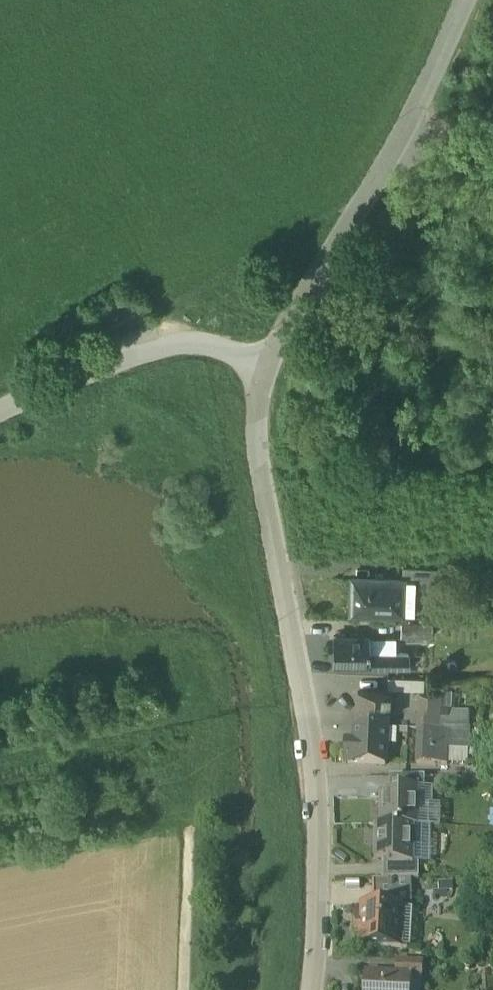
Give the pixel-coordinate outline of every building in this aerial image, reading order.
[(404,582),(435,582),(435,569),(430,569),(404,568),(404,582)] [(354,614),(403,615),(404,582),(355,580),(354,614)] [(402,638),(430,639),(430,625),(403,625),(402,638)] [(366,669),(388,669),(388,654),(366,654),(366,637),(334,637),(334,665),(366,665),(366,669)] [(388,669),(401,669),(401,654),(388,654),(388,669)] [(388,690),(423,691),(424,680),(388,679),(388,690)] [(358,693),(356,726),(386,728),(388,695),(358,693)] [(418,729),(447,730),(448,727),(448,716),(448,712),(439,712),(439,698),(419,697),(418,729)] [(448,716),(448,727),(464,728),(464,723),(468,723),(468,717),(464,717),(448,716)] [(387,728),(386,728),(356,726),(355,742),(346,747),(345,762),(385,764),(387,728)] [(464,737),(464,728),(448,727),(447,730),(447,736),(464,737)] [(416,765),(446,766),(447,736),(447,730),(418,729),(416,765)] [(390,777),(390,792),(395,792),(396,787),(419,787),(419,789),(425,789),(425,777),(390,777)] [(385,803),(384,826),(414,826),(419,826),(419,789),(419,787),(396,787),(395,792),(390,792),(380,792),(380,803),(385,803)] [(413,862),(414,826),(384,826),(379,826),(379,848),(374,848),(374,858),(382,858),(388,858),(388,863),(413,863),(413,862)] [(382,863),(382,879),(411,878),(418,878),(418,862),(413,862),(413,863),(388,863),(388,858),(382,858),(382,863)] [(410,907),(411,878),(382,879),(372,879),(371,905),(403,906),(403,907),(410,907)] [(360,946),(401,947),(396,947),(398,906),(403,907),(403,906),(371,905),(362,904),(360,946)] [(410,977),(421,978),(422,961),(398,960),(397,976),(410,977)] [(410,977),(397,976),(368,974),(367,989),(409,989),(410,977)]
